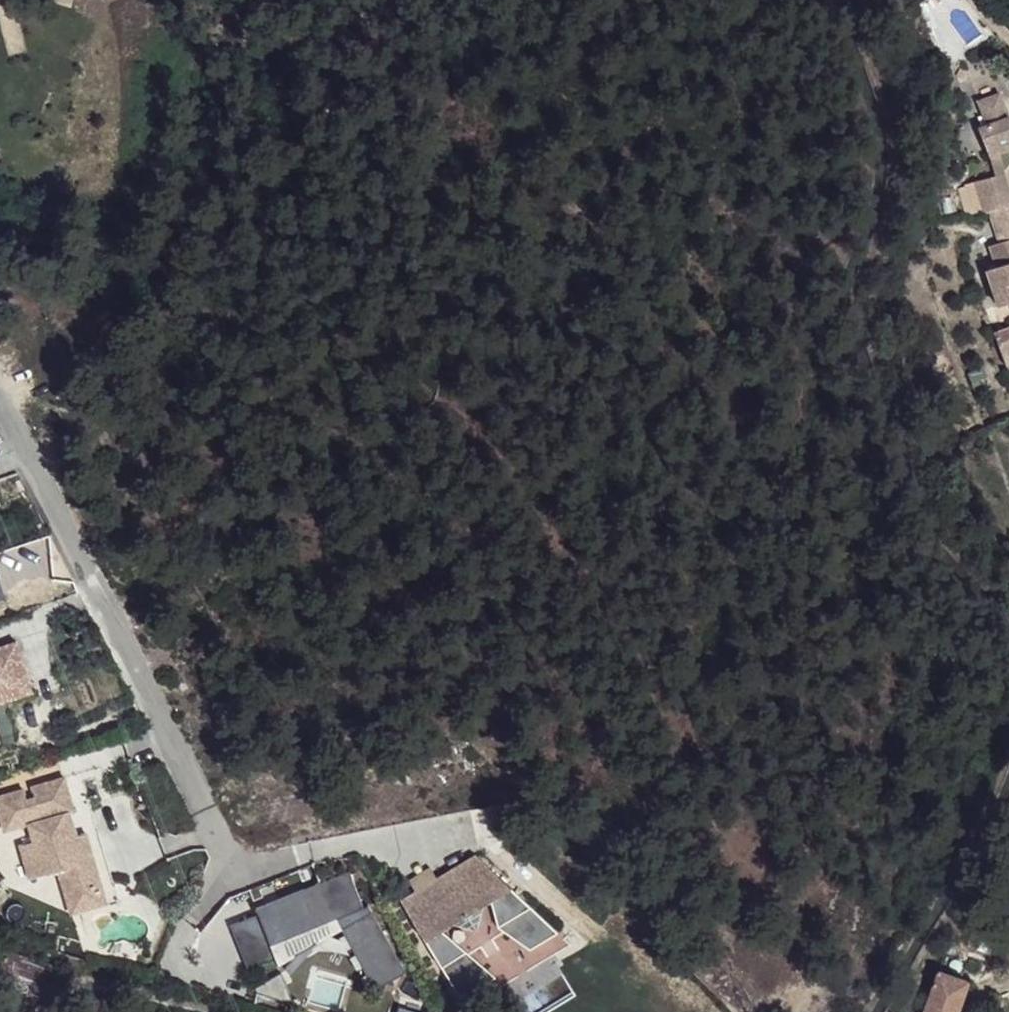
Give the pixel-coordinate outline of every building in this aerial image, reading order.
[(997,156),(1008,152),(1008,125),(1006,117),(976,129),(986,160),(997,156)] [(997,156),(986,160),(993,177),(971,185),(976,200),(1008,189),(997,156)] [(976,200),(981,215),(986,213),(996,245),(986,248),(993,268),(982,273),(996,310),(1008,305),(1008,194),(1008,189),(976,200)] [(993,332),(1007,367),(1008,366),(1008,326),(993,332)] [(10,698),(12,706),(13,708),(46,697),(30,647),(0,657),(0,701),(10,698)] [(12,706),(10,698),(0,701),(0,710),(12,706)] [(70,786),(22,802),(25,813),(17,815),(13,805),(0,809),(0,845),(19,839),(25,856),(11,861),(22,893),(50,883),(60,912),(107,897),(70,786)] [(499,877),(479,858),(452,876),(482,880),(499,877)] [(369,913),(355,876),(262,911),(264,917),(236,928),(249,964),(265,958),(268,966),(280,962),(277,940),(343,924),(347,935),(350,940),(357,952),(361,959),(368,972),(372,979),(379,991),(380,994),(411,977),(374,911),(369,913)] [(575,947),(499,877),(482,880),(452,876),(441,883),(437,900),(428,891),(406,906),(471,1011),(474,1011),(575,947)] [(437,900),(441,883),(428,891),(437,900)] [(107,897),(60,912),(64,926),(111,910),(107,897)] [(280,962),(347,935),(343,924),(277,940),(280,962)] [(357,952),(350,940),(344,943),(351,955),(357,952)] [(0,952),(0,987),(40,999),(49,966),(0,951),(0,952)] [(368,972),(361,959),(355,963),(362,975),(368,972)] [(941,973),(924,1011),(960,1011),(971,985),(941,973)] [(301,1009),(287,979),(261,994),(264,999),(301,1009)] [(379,991),(372,979),(366,982),(373,994),(379,991)]
